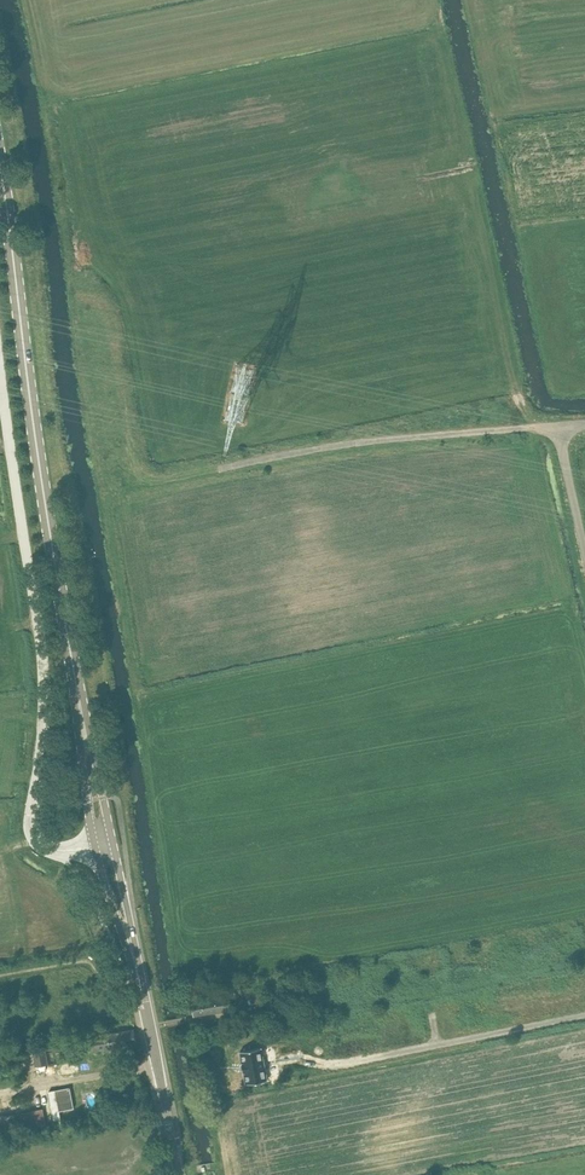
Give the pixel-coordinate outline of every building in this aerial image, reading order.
[(69,1042),(33,1049),(36,1067),(56,1064),(54,1052),(70,1049),(69,1042)] [(260,1049),(239,1053),(246,1085),(267,1081),(260,1049)] [(70,1088),(49,1092),(54,1121),(61,1120),(60,1111),(74,1108),(70,1088)] [(49,1127),(46,1109),(0,1118),(0,1136),(49,1127)]
